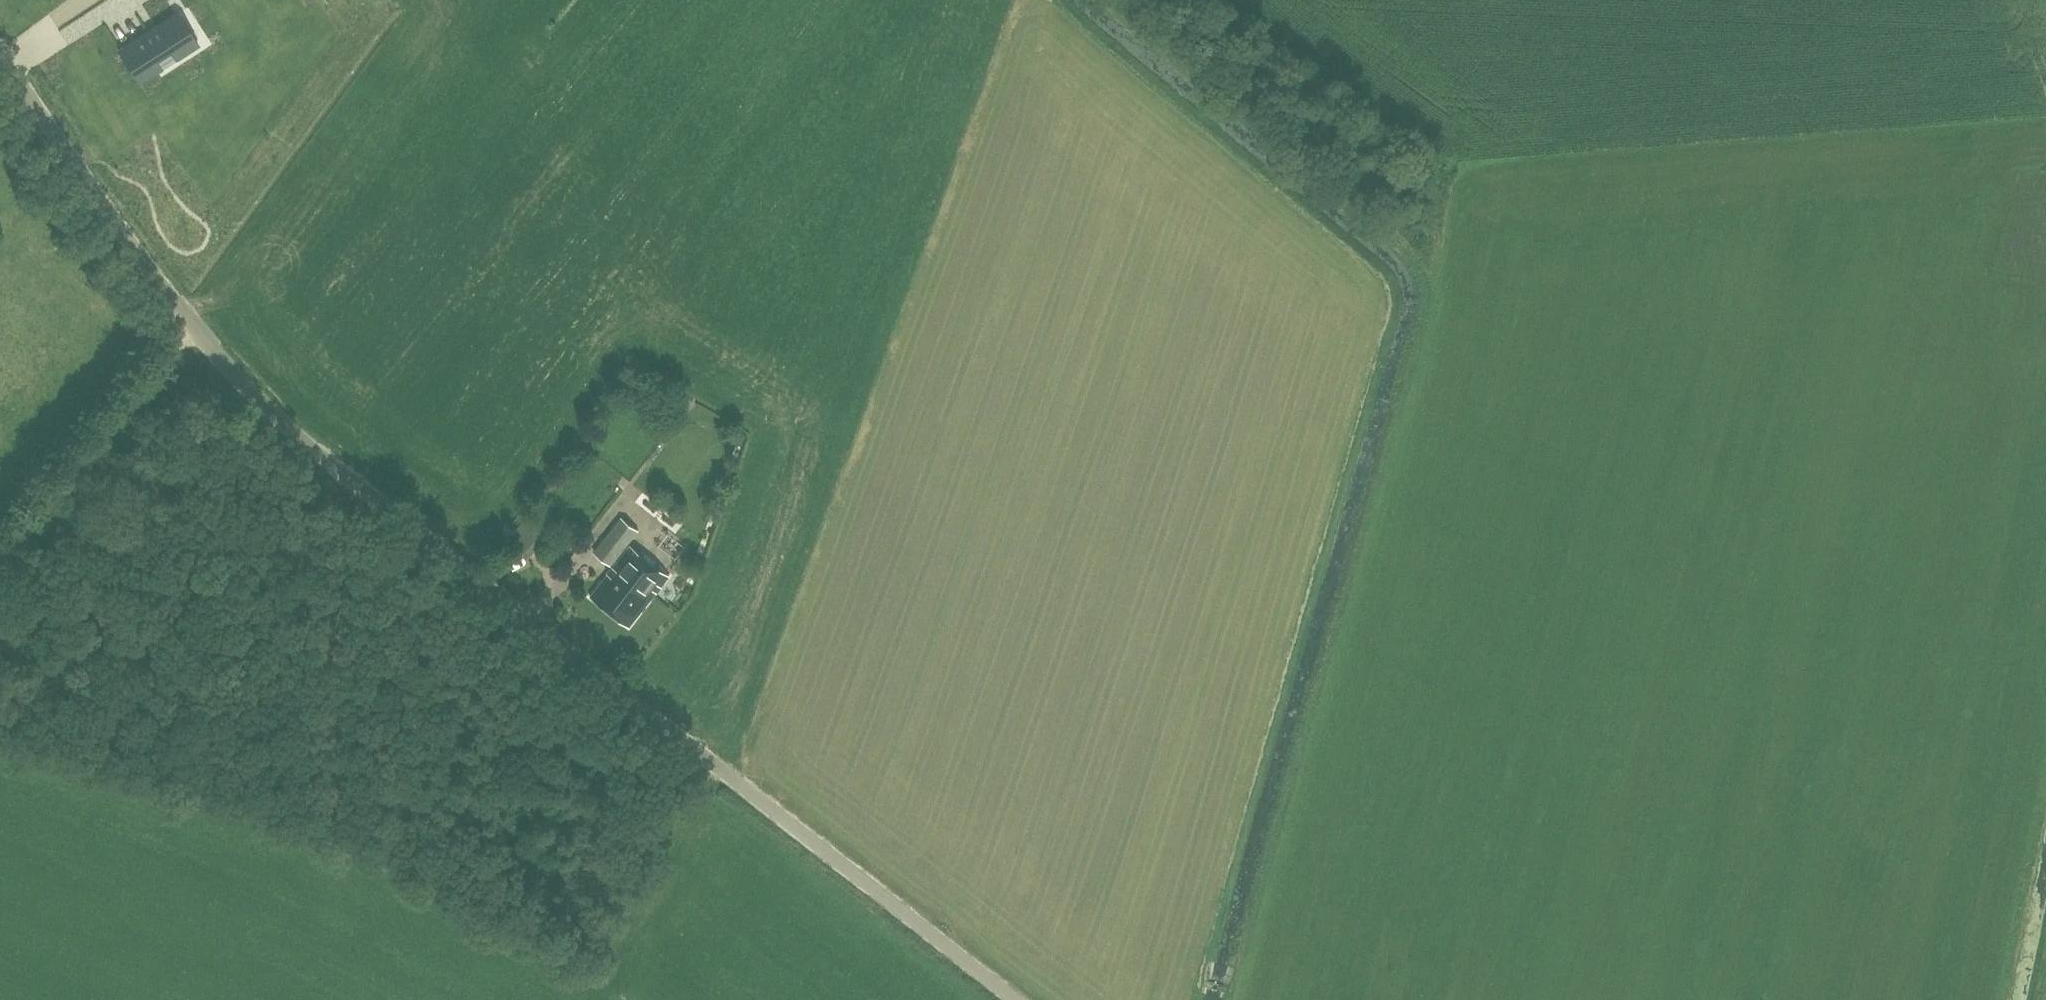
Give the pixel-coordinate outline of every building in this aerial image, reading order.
[(175,17),(125,51),(137,69),(142,66),(148,75),(159,68),(162,73),(177,64),(174,59),(184,52),(179,45),(190,38),(175,17)] [(81,51),(119,79),(132,62),(94,34),(81,51)] [(610,566),(638,530),(622,517),(594,554),(610,566)] [(629,626),(669,575),(631,546),(591,596),(629,626)]
